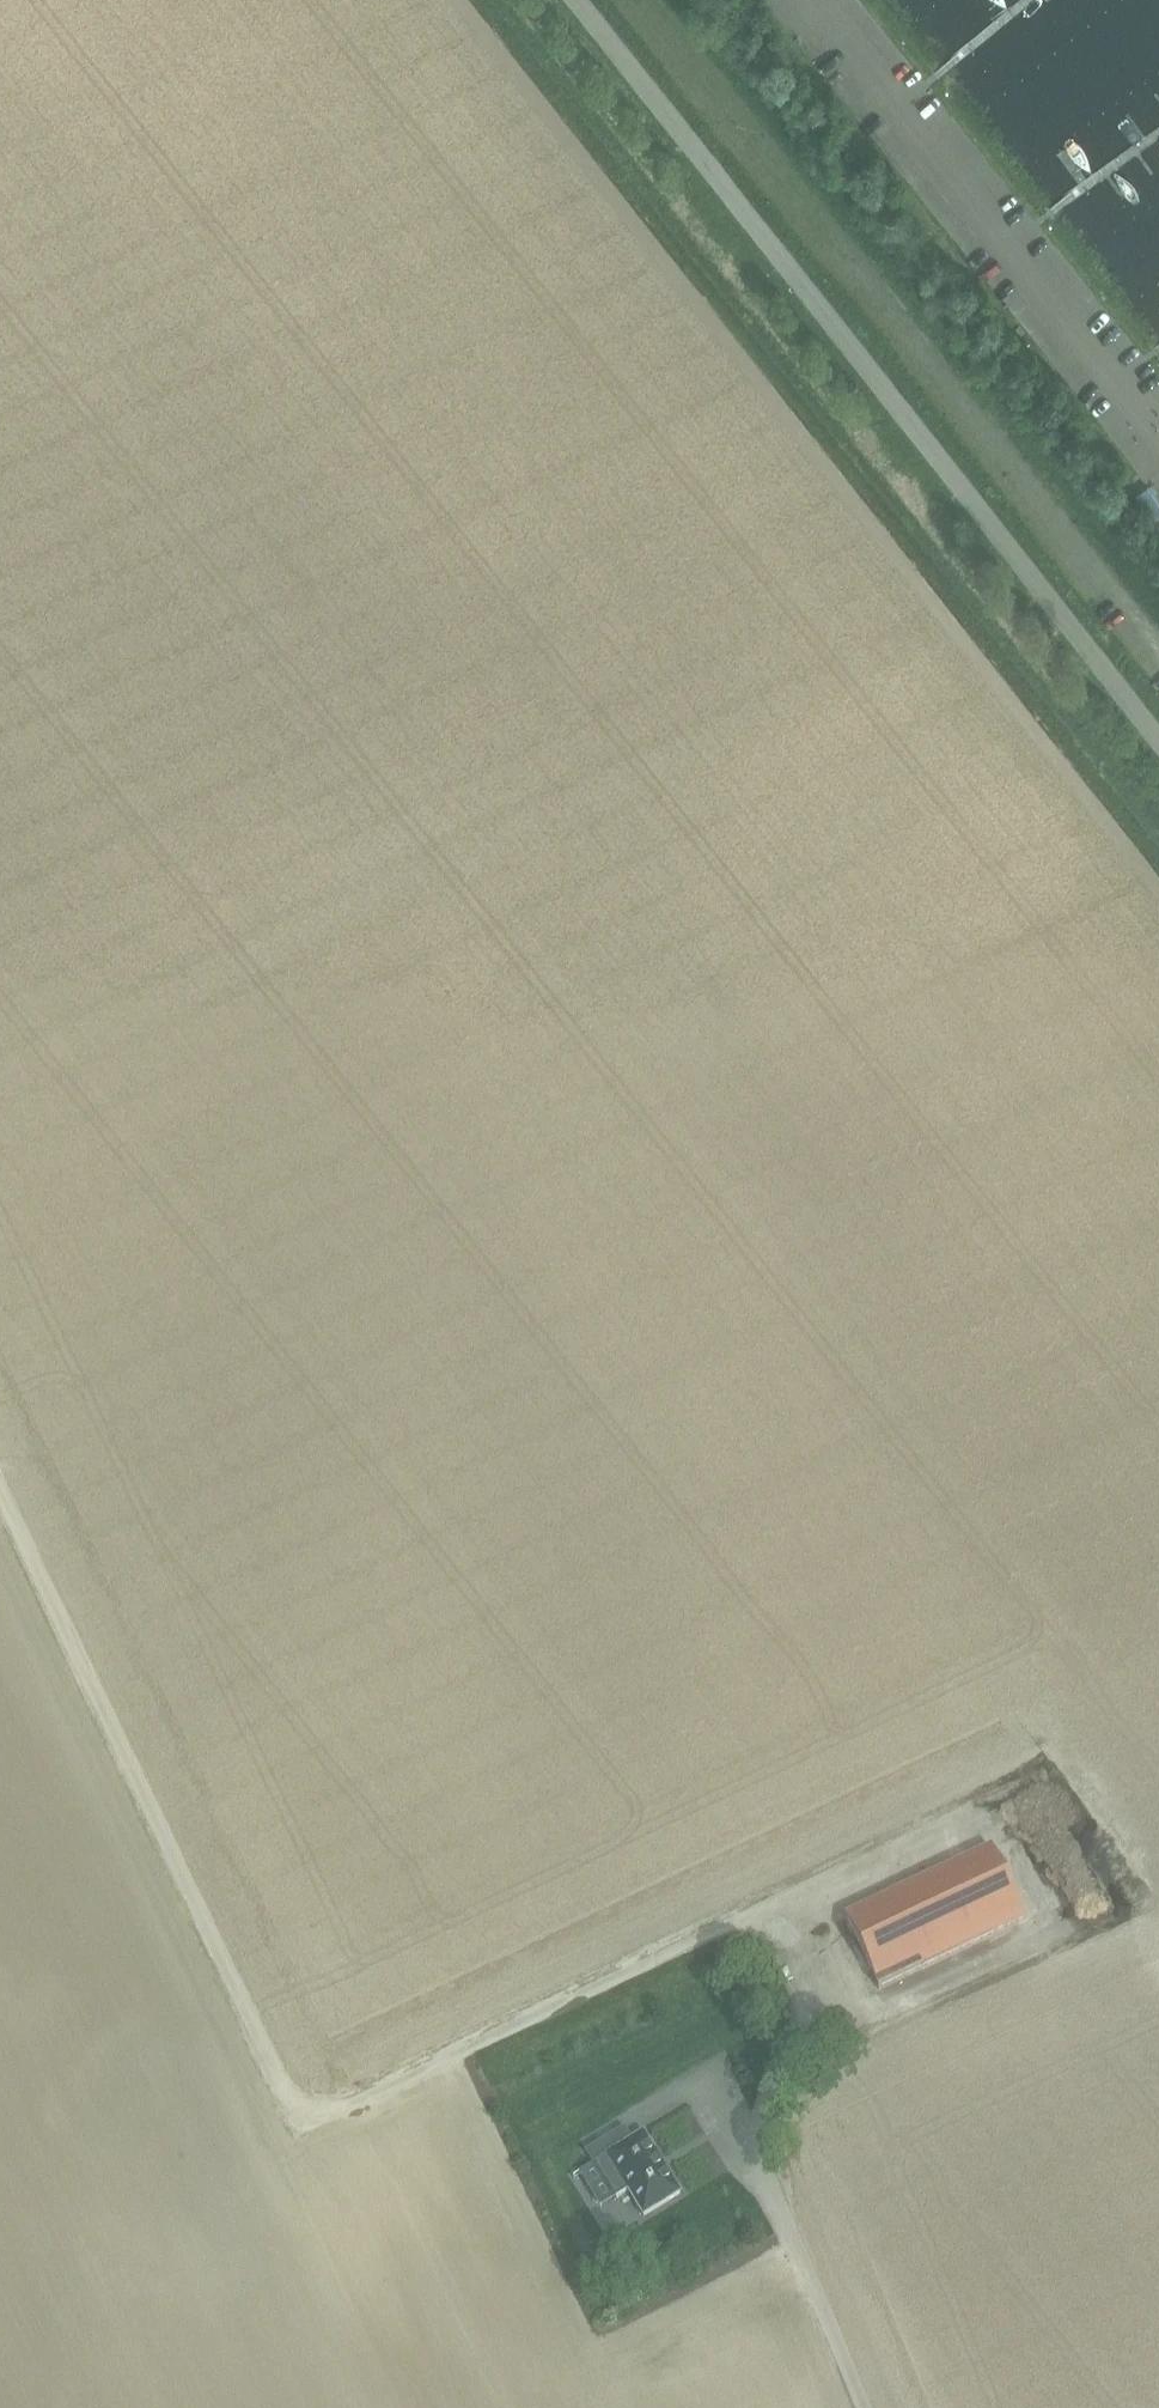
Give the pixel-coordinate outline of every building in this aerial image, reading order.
[(1136,495),(1152,520),(1158,515),(1158,505),(1147,487),(1145,489),(1136,495)] [(846,1921),(879,1990),(1026,1920),(993,1850),(846,1921)] [(644,2134),(596,2164),(617,2199),(629,2191),(644,2216),(681,2194),(644,2134)]
